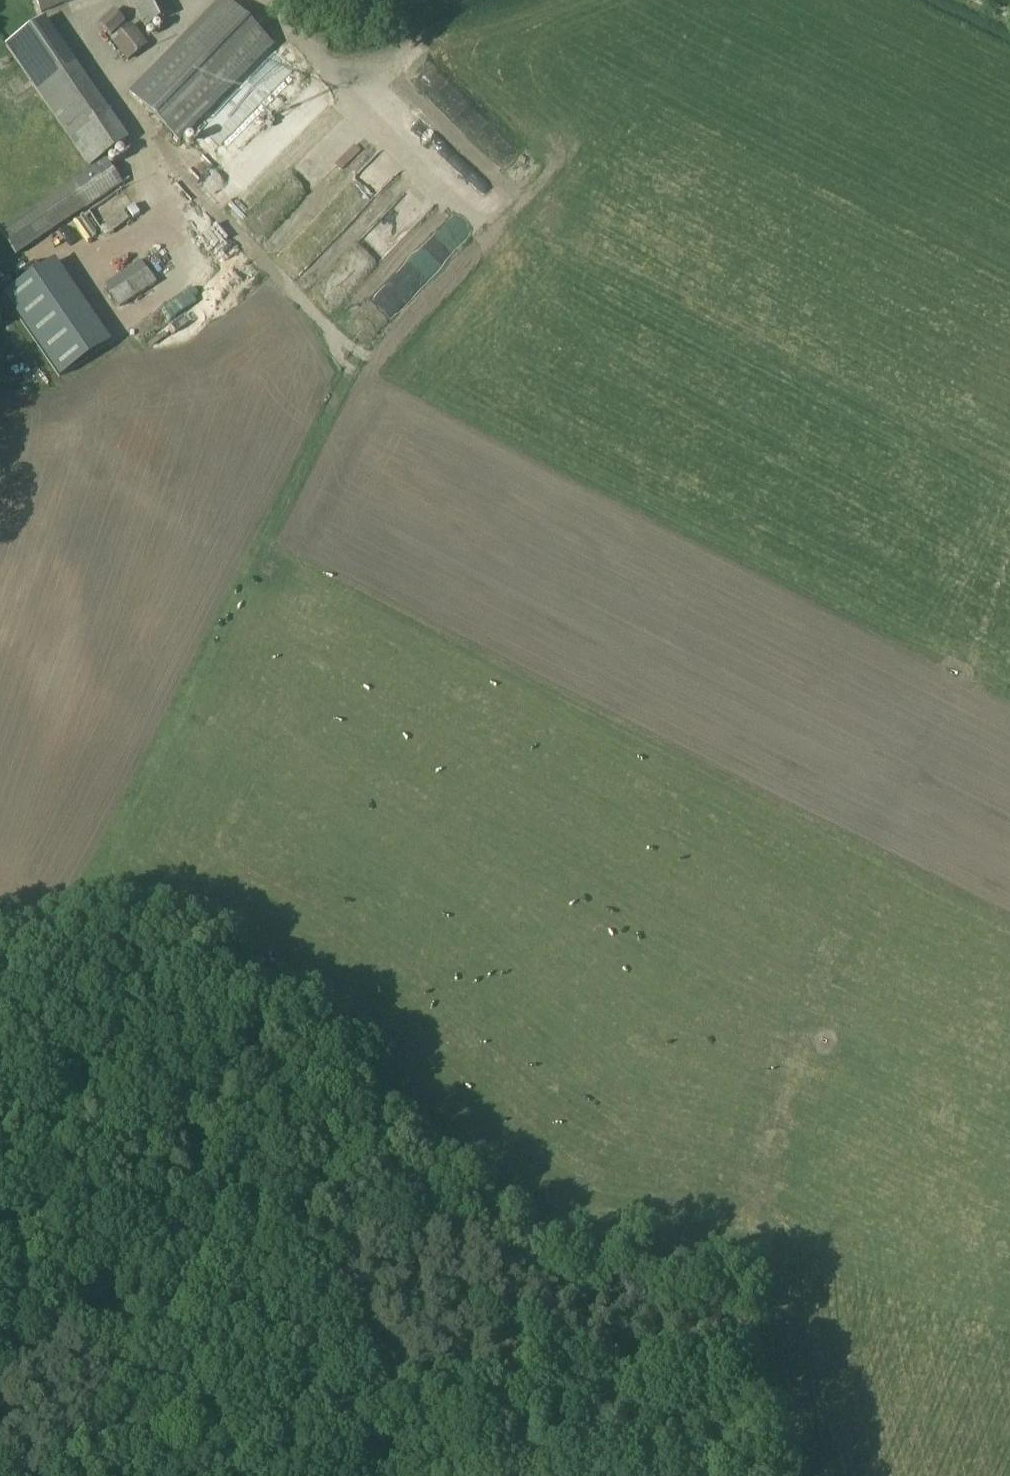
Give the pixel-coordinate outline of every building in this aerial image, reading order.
[(44,11),(69,0),(39,0),(44,11)] [(273,44),(228,0),(221,0),(131,93),(180,140),(273,44)] [(172,12),(166,0),(132,0),(146,26),(172,12)] [(0,22),(0,59),(8,58),(10,75),(32,73),(31,53),(51,52),(48,18),(0,22)] [(131,23),(110,40),(127,61),(148,45),(131,23)] [(90,165),(128,138),(72,59),(34,86),(90,165)] [(217,142),(195,167),(210,180),(232,156),(217,142)] [(120,183),(104,161),(0,233),(0,235),(14,255),(120,183)] [(311,263),(318,246),(297,236),(289,253),(311,263)] [(118,308),(156,283),(141,262),(103,285),(118,308)] [(50,265),(4,296),(30,334),(55,372),(102,340),(50,265)] [(102,319),(114,310),(95,287),(83,296),(102,319)]
